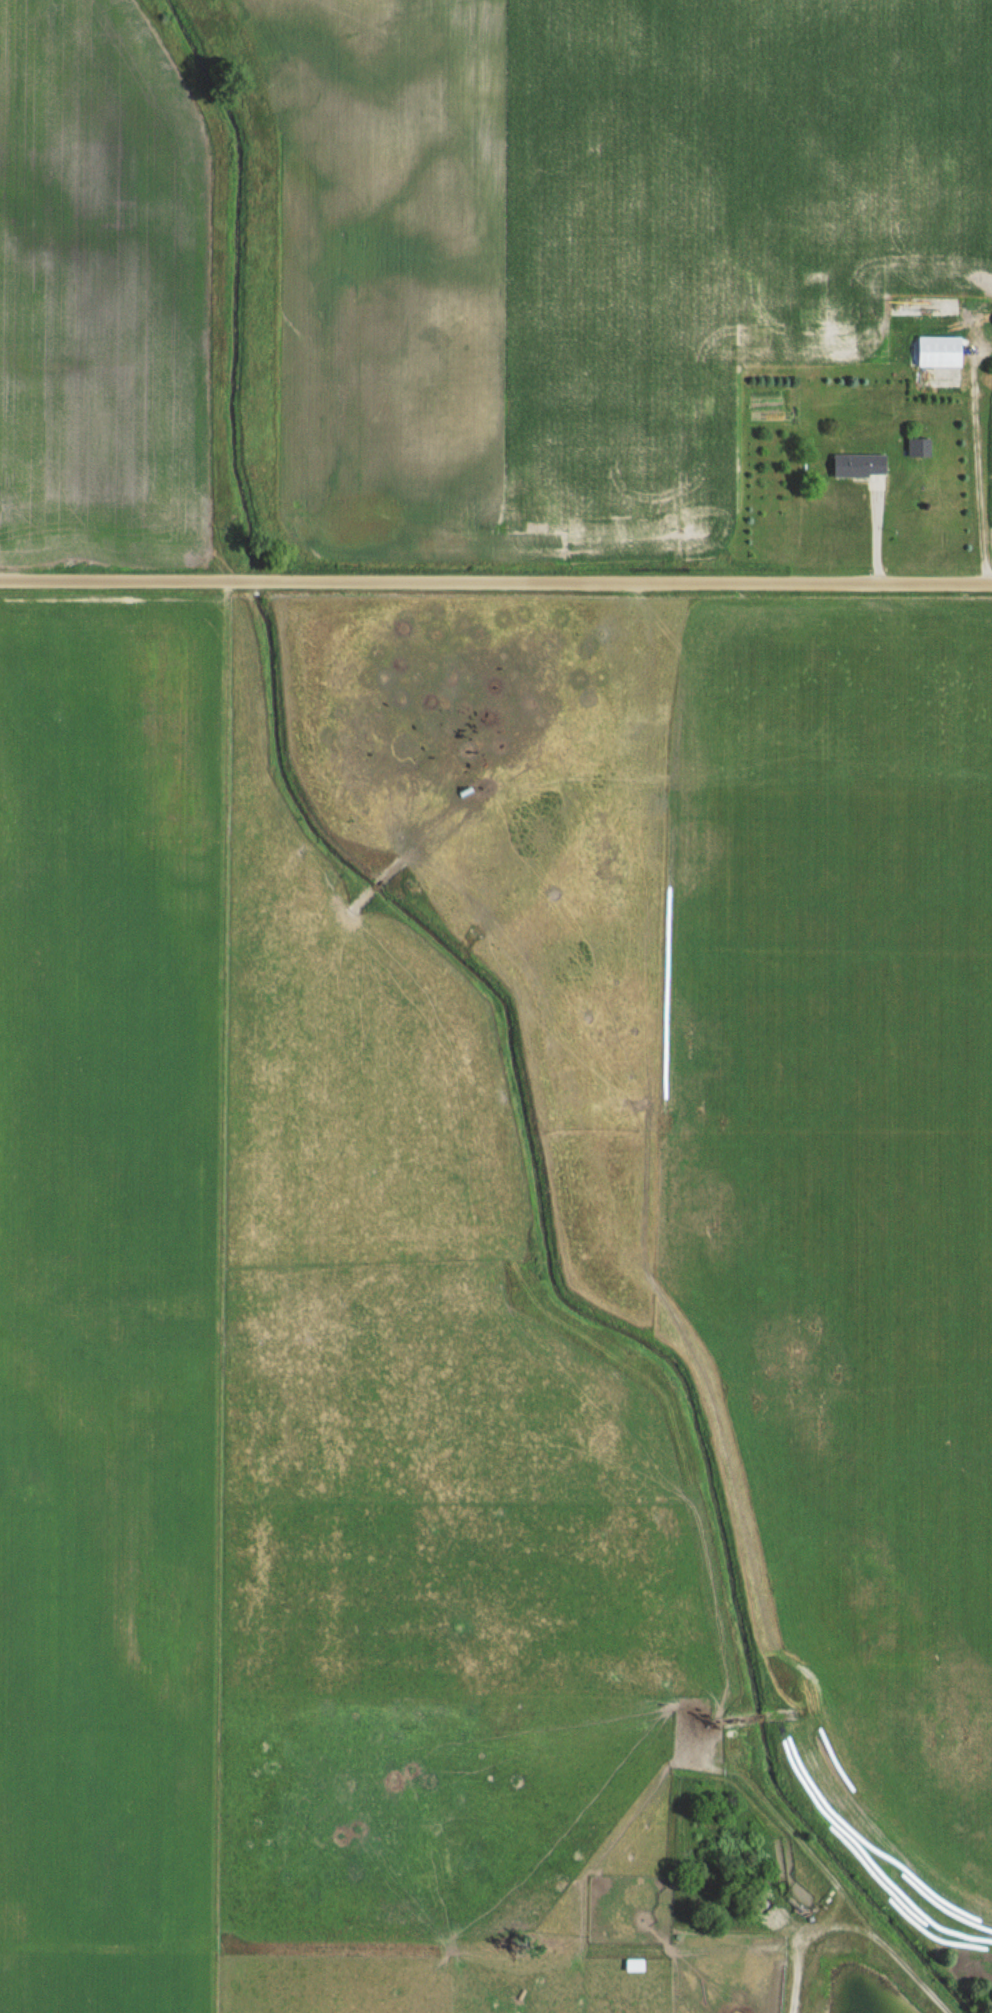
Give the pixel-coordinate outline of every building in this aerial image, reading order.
[(963,335),(909,335),(909,366),(963,366),(963,335)] [(928,456),(928,439),(908,439),(908,456),(928,456)] [(834,454),(834,477),(886,477),(886,454),(834,454)] [(628,1972),(645,1971),(645,1959),(627,1959),(628,1972)]
